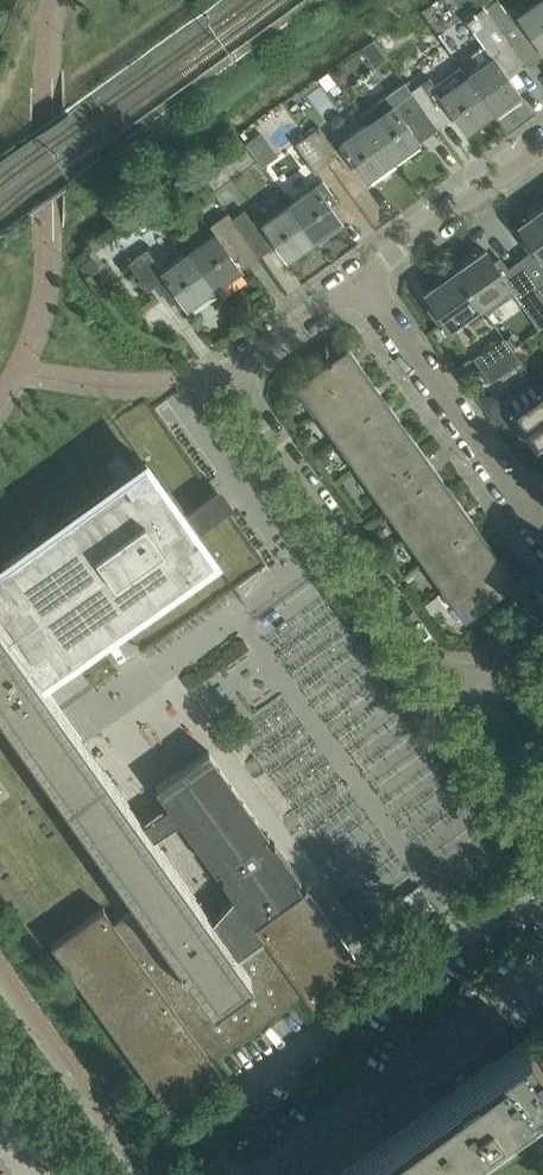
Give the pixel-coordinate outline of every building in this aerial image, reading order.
[(485,8),(520,55),(524,61),(542,47),(542,49),(542,0),(539,0),(519,14),(514,8),(507,13),(498,0),(496,0),(485,8)] [(467,76),(494,113),(520,94),(509,78),(516,73),(509,63),(520,55),(485,8),(464,23),(484,51),(468,62),(475,71),(467,76)] [(423,82),(411,90),(432,119),(443,111),(449,121),(456,116),(467,132),(494,113),(467,76),(435,99),(423,82)] [(367,124),(393,161),(420,142),(413,132),(432,119),(411,90),(399,99),(400,101),(367,124)] [(320,126),(307,135),(327,163),(338,155),(349,169),(355,164),(367,180),(393,161),(367,124),(335,147),(320,126)] [(268,135),(255,143),(266,162),(279,154),(268,135)] [(327,163),(307,135),(296,144),(315,171),(327,163)] [(289,204),(316,241),(342,222),(331,205),(338,201),(323,180),(289,204)] [(233,218),(254,247),(265,239),(271,249),(278,244),(289,260),(316,241),(289,204),(257,227),(244,210),(233,218)] [(540,289),(542,287),(542,208),(520,225),(531,240),(525,244),(531,252),(519,261),(540,289)] [(213,234),(188,252),(215,289),(242,270),(235,260),(254,247),(233,218),(229,213),(209,228),(213,234)] [(215,289),(188,252),(163,270),(149,249),(129,263),(149,290),(160,282),(179,309),(186,304),(188,308),(215,289)] [(456,271),(481,307),(510,287),(521,303),(540,289),(519,261),(507,269),(502,261),(496,265),(486,250),(456,271)] [(481,307),(456,271),(426,293),(437,308),(432,312),(450,337),(456,332),(453,327),(481,307)] [(473,358),(482,370),(511,349),(503,337),(473,358)] [(511,349),(482,370),(490,382),(520,361),(511,349)] [(302,382),(469,615),(511,585),(344,352),(302,382)] [(542,392),(514,412),(511,407),(504,412),(522,436),(527,433),(537,447),(542,443),(542,393),(542,392)] [(12,716),(146,901),(114,924),(103,911),(104,910),(103,908),(51,946),(52,948),(53,947),(171,1109),(169,1110),(171,1112),(223,1073),(222,1072),(221,1073),(211,1059),(304,992),(315,1006),(313,1007),(314,1008),(367,970),(366,969),(365,970),(306,889),(307,888),(306,886),(303,889),(297,881),(301,879),(275,842),(271,845),(266,837),(269,835),(268,833),(210,753),(211,753),(209,751),(157,789),(158,790),(160,789),(165,797),(164,797),(216,870),(216,871),(217,872),(220,870),(226,877),(223,880),(235,897),(213,921),(27,662),(58,640),(72,660),(215,557),(147,462),(5,563),(39,611),(33,615),(14,590),(0,600),(0,614),(12,631),(7,634),(0,625),(0,699),(1,701),(0,702),(0,724),(12,716)] [(222,485),(202,499),(216,519),(236,505),(222,485)] [(336,642),(296,669),(383,797),(394,790),(385,776),(431,745),(358,637),(340,648),(336,642)] [(516,1112),(542,1092),(542,1059),(527,1037),(526,1038),(529,1042),(498,1065),(488,1072),(485,1068),(476,1075),(465,1068),(467,1064),(465,1063),(463,1066),(461,1069),(443,1081),(445,1083),(446,1082),(452,1092),(442,1099),(445,1103),(345,1174),(428,1174),(516,1112)]
